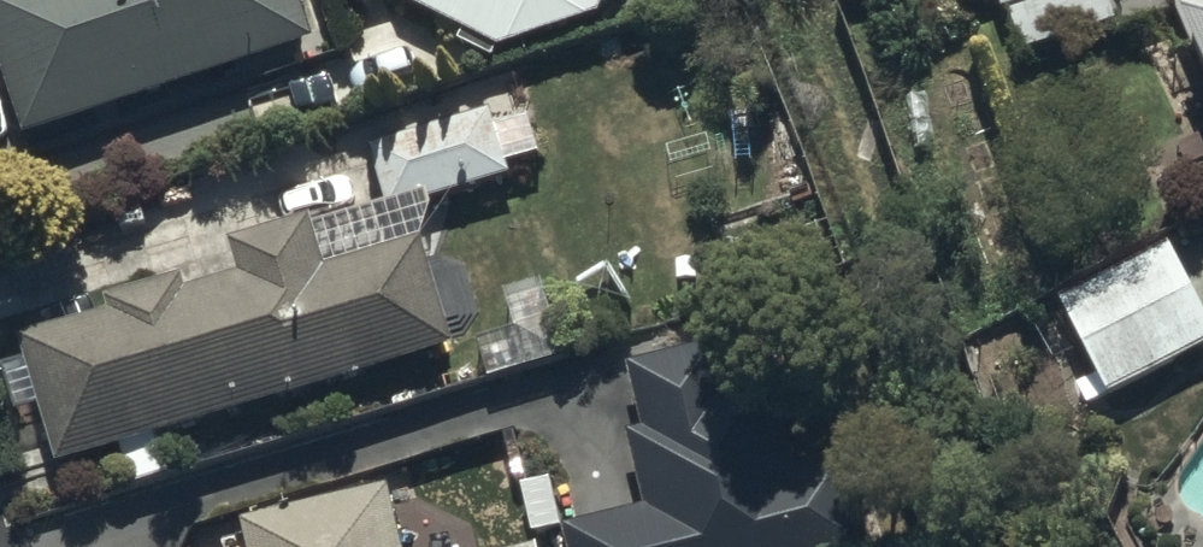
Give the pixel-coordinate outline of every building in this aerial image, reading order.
[(30,147),(318,49),(302,0),(0,0),(0,58),(30,147)] [(400,5),(467,37),(461,48),(496,65),(501,55),(605,22),(615,0),(398,0),(400,5)] [(961,12),(998,0),(1004,19),(1012,17),(1039,51),(1119,25),(1111,0),(958,0),(961,12)] [(1202,69),(1202,0),(1172,0),(1202,69)] [(514,181),(493,117),(372,156),(376,167),(361,171),(367,192),(381,187),(392,221),(514,181)] [(22,348),(59,475),(459,357),(426,244),(328,273),(314,226),(232,251),(241,282),(185,299),(181,284),(109,305),(114,320),(22,348)] [(1062,309),(1096,375),(1078,384),(1091,409),(1202,351),(1202,309),(1173,251),(1062,309)] [(549,288),(508,298),(516,334),(479,343),(489,384),(568,365),(549,288)] [(631,370),(646,437),(630,440),(646,515),(565,532),(568,546),(882,546),(864,463),(801,476),(784,399),(732,410),(718,351),(631,370)] [(247,528),(249,540),(223,546),(401,546),(390,496),(247,528)]
